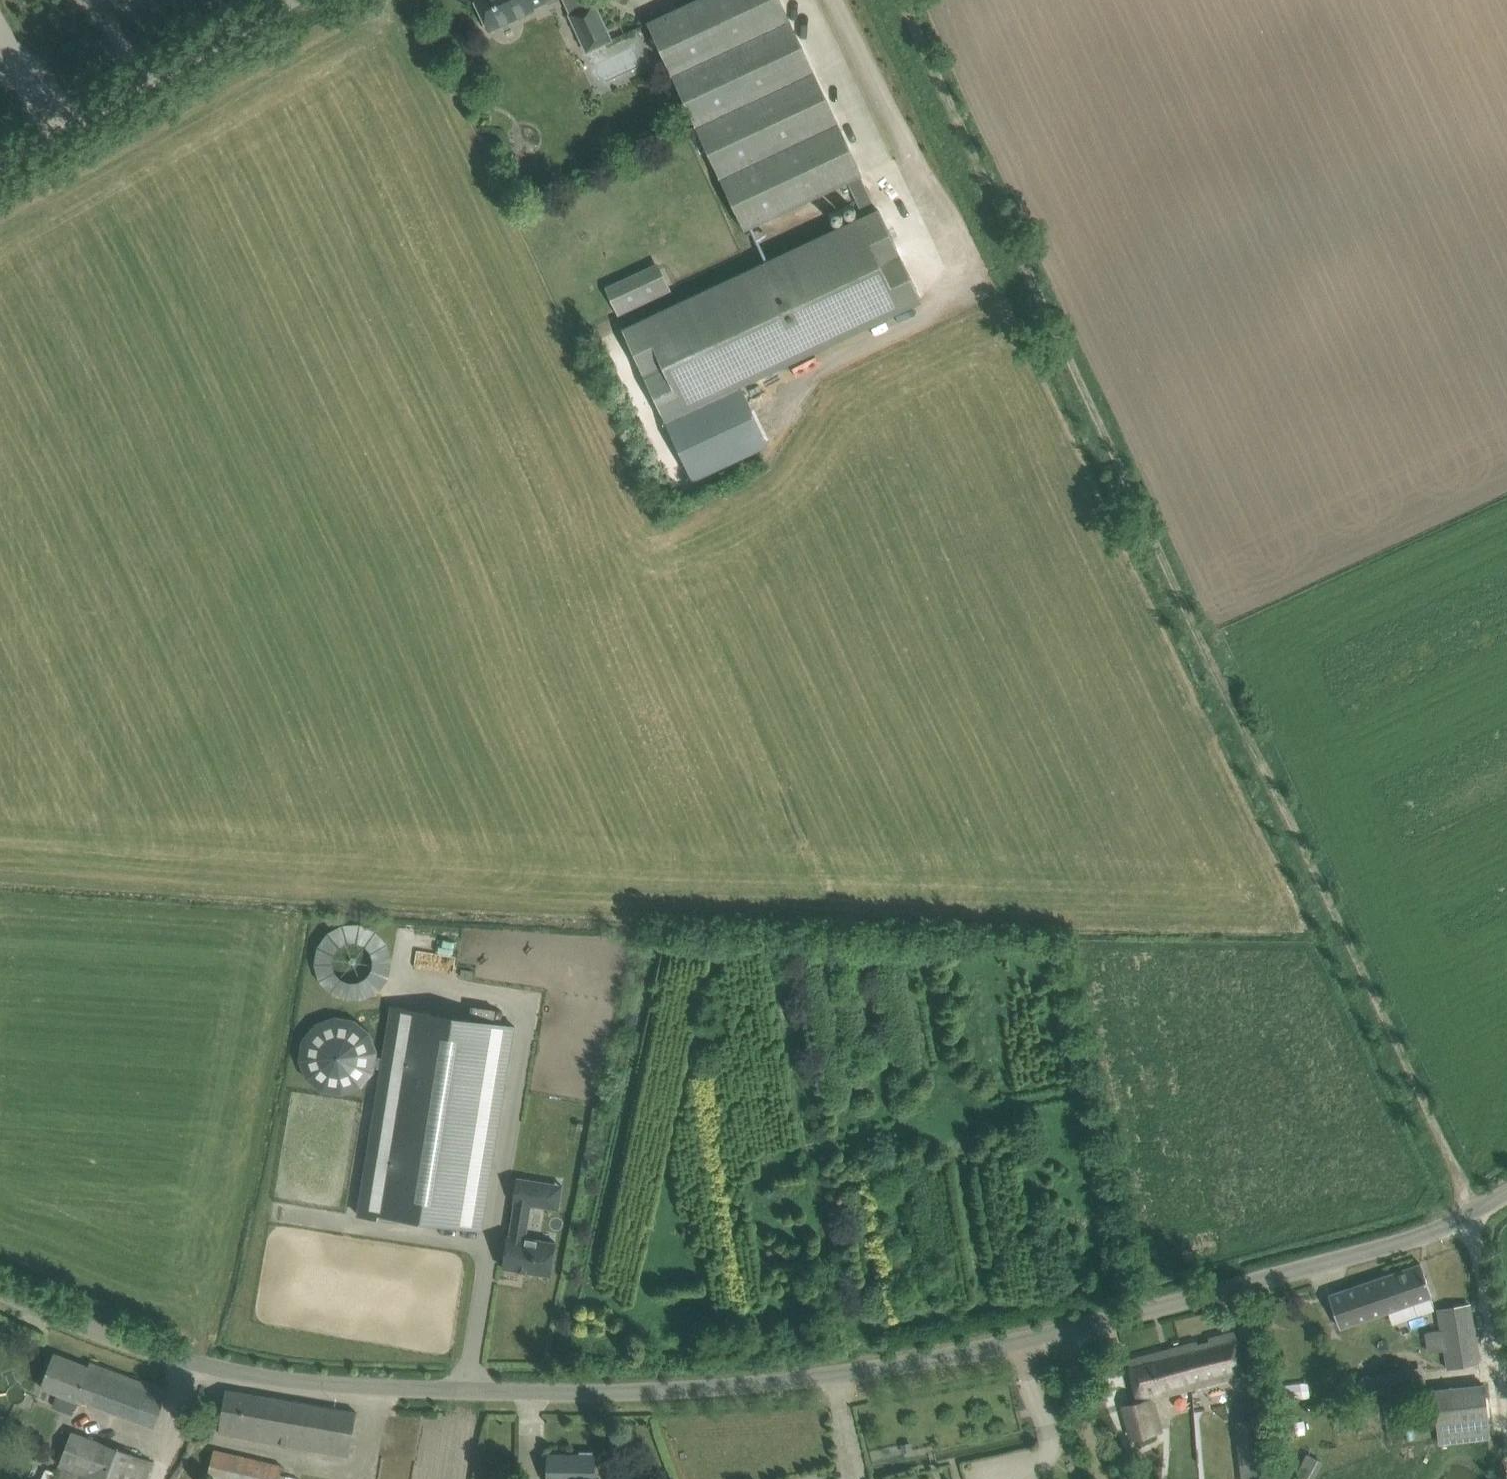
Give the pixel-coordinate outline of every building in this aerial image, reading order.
[(518,19),(535,12),(532,4),(541,0),(476,0),(490,32),(518,19)] [(624,329),(667,421),(694,479),(768,444),(752,410),(741,386),(922,301),(879,210),(877,211),(861,176),(861,175),(779,0),(696,0),(648,22),(744,229),(835,187),(852,223),(624,329)] [(595,4),(570,15),(571,16),(572,16),(572,15),(579,12),(589,35),(595,37),(601,35),(605,43),(612,40),(595,4)] [(661,269),(608,293),(618,315),(671,290),(661,269)] [(310,941),(332,1005),(397,982),(375,919),(310,941)] [(440,928),(432,976),(471,982),(472,982),(480,935),(440,928)] [(483,1230),(515,1025),(432,1012),(391,1005),(383,1057),(378,1056),(378,1051),(371,1032),(355,1019),(335,1016),(315,1023),(302,1039),(299,1060),(306,1079),(322,1092),(343,1095),(362,1088),(375,1072),(376,1067),(381,1067),(358,1214),(399,1221),(400,1217),(483,1230)] [(548,1182),(518,1177),(514,1202),(516,1202),(511,1235),(509,1235),(508,1238),(505,1238),(503,1254),(506,1255),(503,1268),(520,1270),(520,1269),(527,1270),(527,1272),(550,1275),(556,1242),(526,1237),(532,1199),(545,1201),(548,1182)] [(1329,1295),(1340,1328),(1432,1296),(1421,1263),(1329,1295)] [(1480,1362),(1473,1324),(1469,1305),(1439,1310),(1449,1367),(1480,1362)] [(1197,1341),(1126,1360),(1138,1402),(1126,1405),(1136,1439),(1156,1433),(1147,1400),(1247,1373),(1235,1331),(1209,1338),(1210,1342),(1198,1345),(1197,1341)] [(152,1427),(166,1391),(91,1362),(89,1367),(54,1353),(41,1387),(57,1393),(52,1407),(72,1414),(78,1399),(152,1427)] [(1409,1366),(1361,1376),(1366,1399),(1414,1388),(1409,1366)] [(1438,1443),(1491,1440),(1488,1383),(1435,1386),(1438,1443)] [(226,1390),(219,1433),(350,1456),(357,1412),(226,1390)] [(1264,1418),(1235,1422),(1240,1463),(1269,1459),(1264,1418)] [(99,1440),(72,1431),(59,1465),(63,1467),(58,1478),(147,1478),(153,1462),(98,1442),(99,1440)] [(207,1478),(299,1478),(280,1475),(282,1466),(214,1450),(209,1469),(207,1478)] [(595,1475),(595,1455),(593,1455),(593,1452),(580,1452),(580,1455),(548,1455),(548,1478),(595,1478),(595,1475)] [(1294,1476),(1300,1478),(1313,1478),(1323,1461),(1307,1453),(1294,1476)]
